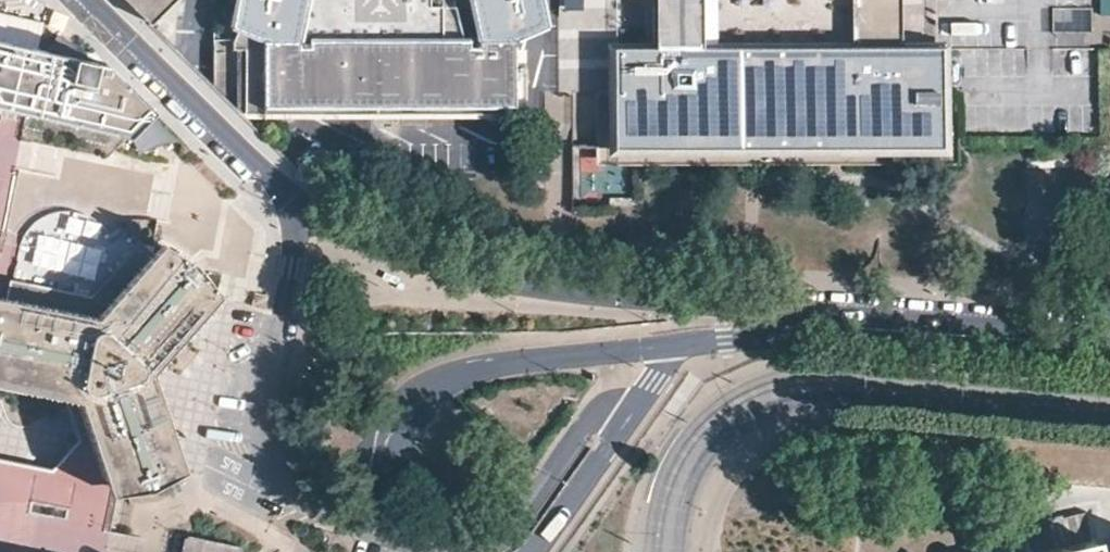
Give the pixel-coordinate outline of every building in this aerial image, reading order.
[(150,22),(171,0),(127,0),(150,22)] [(528,43),(558,16),(554,0),(475,0),(481,29),(317,31),(324,0),(237,0),(230,27),(253,53),(254,117),(525,114),(528,43)] [(859,51),(618,52),(617,141),(938,141),(937,51),(901,51),(901,0),(858,0),(859,51)] [(1101,18),(1109,18),(1109,0),(1101,0),(1101,18)] [(1090,32),(1089,9),(1054,11),(1055,33),(1090,32)] [(15,41),(39,44),(41,24),(17,21),(15,41)] [(149,107),(140,100),(106,67),(87,62),(0,42),(0,108),(23,112),(127,136),(151,112),(149,107)] [(155,243),(96,312),(0,295),(0,382),(70,394),(98,471),(103,484),(116,487),(126,489),(162,476),(170,438),(144,370),(214,291),(155,243)] [(180,469),(170,438),(162,476),(180,469)] [(186,551),(240,551),(188,542),(186,551)]
